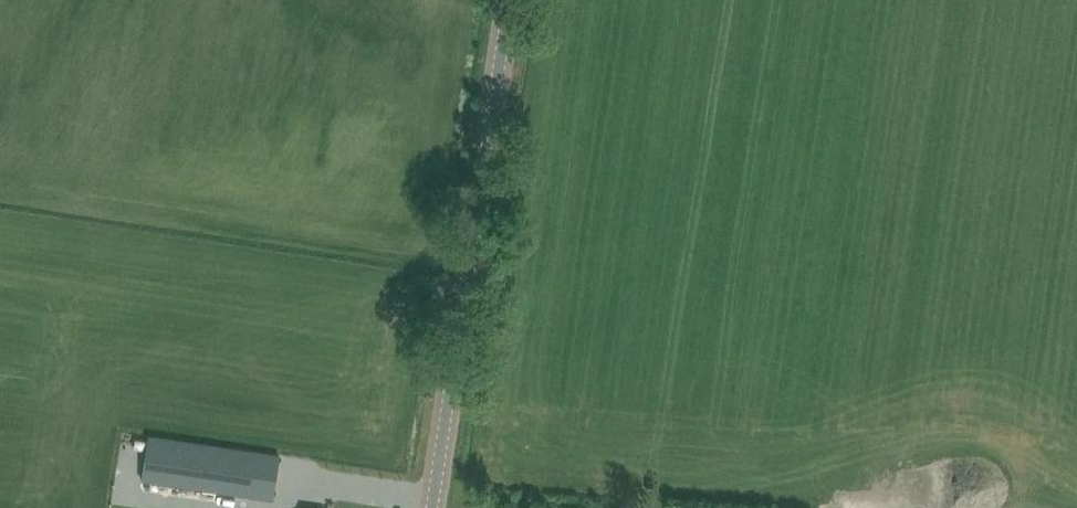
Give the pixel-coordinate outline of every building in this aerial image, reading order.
[(149,435),(142,478),(274,498),(280,455),(149,435)]
